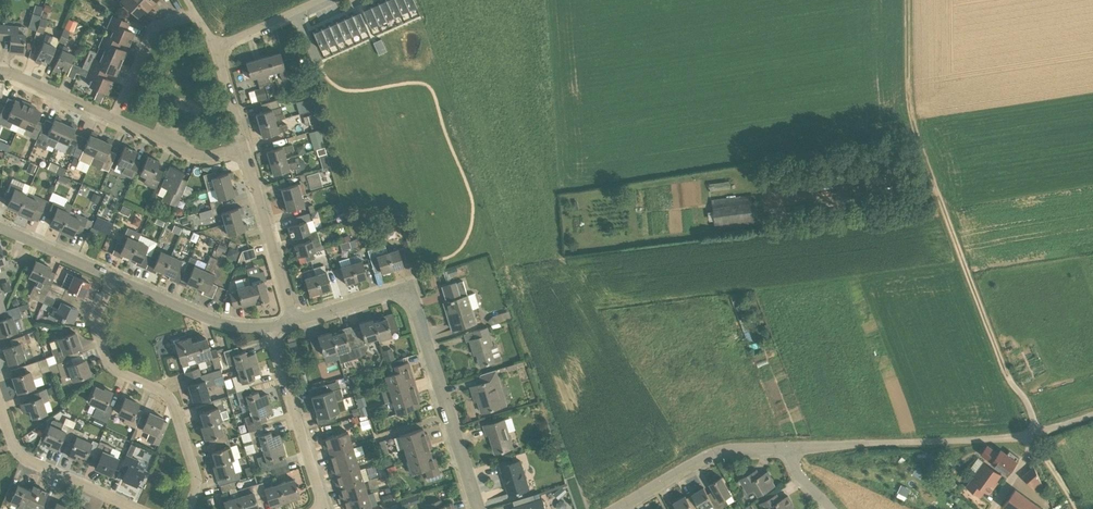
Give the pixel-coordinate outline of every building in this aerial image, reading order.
[(121,1),(140,19),(153,5),(149,1),(150,0),(122,0),(121,1)] [(394,16),(386,0),(379,3),(378,3),(386,20),(386,19),(393,16),(393,17),(394,16)] [(394,16),(401,13),(395,0),(386,0),(394,16)] [(409,9),(404,0),(395,0),(401,13),(402,13),(401,12),(408,9),(408,10),(409,9)] [(409,9),(416,6),(413,0),(404,0),(409,9)] [(371,6),(378,23),(379,23),(378,23),(385,19),(386,20),(378,3),(378,4),(371,7),(371,6)] [(33,13),(28,28),(37,31),(41,18),(44,7),(36,5),(33,13)] [(378,23),(371,6),(370,7),(371,7),(368,8),(363,10),(362,10),(370,27),(371,27),(371,26),(378,23)] [(360,31),(367,28),(360,12),(354,14),(353,15),(352,15),(360,32),(360,31)] [(359,32),(360,32),(352,15),(345,19),(345,18),(344,18),(352,35),(352,34),(359,31),(359,32)] [(121,40),(121,41),(129,45),(134,33),(126,29),(129,23),(113,16),(108,28),(114,31),(111,36),(121,40)] [(46,20),(41,18),(37,31),(43,32),(46,20)] [(352,35),(344,18),(344,19),(337,22),(337,21),(337,22),(344,39),(345,38),(344,38),(351,35),(352,35)] [(69,19),(65,28),(73,31),(77,22),(69,19)] [(344,39),(337,22),(336,22),(337,22),(330,25),(329,25),(337,42),(337,41),(344,38),(344,39)] [(5,25),(4,39),(11,40),(10,50),(15,50),(15,52),(24,53),(25,33),(17,33),(18,26),(5,25)] [(322,28),(321,29),(329,45),(336,42),(337,42),(329,25),(329,26),(322,29),(322,28)] [(65,43),(70,31),(64,29),(60,39),(59,41),(65,43)] [(329,45),(321,29),(314,32),(313,32),(321,49),(322,49),(321,48),(328,45),(329,46),(329,45)] [(121,41),(121,40),(111,36),(105,33),(97,52),(121,63),(126,51),(118,48),(121,41)] [(49,62),(56,47),(49,44),(53,36),(47,34),(35,61),(41,64),(42,59),(49,62)] [(377,41),(373,43),(379,55),(387,51),(381,39),(377,41)] [(74,54),(68,51),(69,48),(63,45),(53,69),(59,72),(61,67),(67,70),(74,54)] [(89,71),(105,78),(108,71),(116,75),(121,63),(97,52),(94,58),(89,71)] [(269,56),(274,72),(279,70),(282,80),(288,78),(284,65),(281,52),(269,56)] [(269,56),(257,59),(265,84),(270,83),(268,73),(274,72),(269,56)] [(257,59),(246,63),(250,78),(256,77),(259,86),(265,84),(257,59)] [(74,78),(77,72),(79,67),(72,64),(67,75),(74,78)] [(105,78),(89,71),(86,76),(92,79),(90,85),(108,93),(113,81),(105,78)] [(304,78),(294,81),(297,91),(301,90),(301,92),(308,91),(304,78)] [(264,87),(254,90),(257,101),(267,98),(264,87)] [(301,92),(295,94),(297,102),(312,98),(310,90),(308,91),(301,92)] [(311,98),(296,102),(299,114),(314,109),(311,98)] [(275,121),(274,115),(283,112),(281,106),(280,107),(278,99),(261,104),(263,112),(256,114),(259,125),(275,121)] [(20,125),(29,104),(22,101),(21,103),(15,100),(11,111),(10,111),(4,108),(0,116),(0,123),(8,127),(10,128),(13,122),(20,125)] [(32,138),(36,140),(38,135),(43,125),(38,123),(37,122),(36,122),(37,120),(41,111),(35,109),(36,107),(29,104),(20,125),(26,128),(24,134),(31,137),(32,138)] [(319,126),(315,114),(308,116),(311,124),(312,128),(319,126)] [(36,140),(48,144),(49,145),(54,147),(62,129),(65,123),(60,121),(62,118),(56,116),(53,123),(46,119),(43,125),(38,135),(36,140)] [(275,121),(259,125),(263,137),(275,133),(288,129),(286,123),(277,126),(275,121)] [(72,155),(81,136),(74,133),(77,125),(72,122),(70,126),(65,123),(62,129),(54,147),(55,147),(65,152),(72,155)] [(320,130),(311,133),(315,147),(324,145),(320,130)] [(76,166),(80,159),(90,163),(94,155),(101,139),(96,137),(97,136),(98,134),(92,131),(88,139),(81,136),(72,155),(74,156),(71,164),(76,166)] [(97,157),(104,160),(103,163),(101,168),(109,171),(117,153),(109,150),(113,141),(107,138),(106,141),(104,141),(101,139),(94,155),(97,157)] [(10,145),(3,142),(1,148),(7,151),(10,145)] [(285,153),(294,150),(292,144),(279,148),(267,151),(270,163),(286,158),(285,153)] [(137,151),(125,146),(118,163),(124,166),(121,172),(133,177),(139,164),(133,161),(137,151)] [(325,153),(319,155),(321,162),(328,161),(325,153)] [(162,173),(158,172),(156,171),(160,161),(148,156),(140,173),(146,176),(144,182),(155,188),(162,173)] [(299,167),(297,161),(288,164),(286,158),(270,163),(273,174),(286,171),(299,167)] [(26,172),(33,175),(38,165),(30,162),(22,159),(20,164),(28,168),(26,172)] [(59,165),(56,172),(63,175),(66,169),(59,165)] [(188,181),(183,179),(181,178),(184,172),(171,166),(162,186),(168,189),(163,201),(177,207),(188,181)] [(230,179),(234,178),(232,172),(216,176),(214,172),(207,174),(209,178),(212,178),(215,189),(232,184),(230,179)] [(319,172),(307,175),(311,189),(323,186),(319,172)] [(69,178),(62,176),(61,175),(58,181),(66,184),(69,178)] [(28,190),(22,188),(10,182),(4,197),(10,200),(7,206),(18,211),(19,211),(28,190)] [(301,195),(298,183),(278,189),(280,195),(283,194),(285,199),(301,195)] [(232,184),(215,189),(218,200),(238,194),(237,188),(233,189),(232,184)] [(19,211),(18,212),(30,218),(33,212),(39,215),(45,200),(33,194),(34,193),(28,190),(19,211)] [(98,203),(101,196),(94,193),(90,200),(98,203)] [(758,221),(755,194),(712,200),(716,226),(758,221)] [(301,195),(285,199),(286,204),(283,206),(284,212),(304,206),(301,195)] [(73,205),(67,202),(65,206),(53,201),(46,216),(52,219),(50,225),(61,230),(61,229),(62,229),(69,214),(70,212),(69,212),(70,211),(73,205)] [(341,204),(335,206),(337,212),(343,210),(341,204)] [(122,212),(128,215),(131,209),(125,206),(122,212)] [(242,207),(222,212),(225,224),(242,219),(240,214),(244,213),(242,207)] [(88,219),(88,218),(76,213),(70,211),(69,212),(70,212),(69,214),(62,229),(61,229),(61,230),(61,231),(73,236),(75,231),(81,233),(84,227),(88,219)] [(306,221),(311,220),(309,213),(296,216),(299,223),(289,226),(292,238),(302,235),(310,232),(306,221)] [(183,225),(189,224),(187,216),(181,218),(183,225)] [(155,223),(163,226),(165,221),(157,218),(155,223)] [(88,219),(84,227),(90,229),(91,227),(91,226),(93,221),(88,219)] [(232,234),(248,229),(247,223),(243,224),(242,219),(225,224),(228,235),(232,234)] [(112,223),(105,220),(101,229),(108,232),(112,223)] [(182,228),(175,224),(172,231),(179,234),(182,228)] [(98,230),(91,227),(90,229),(89,233),(96,236),(98,230)] [(141,233),(128,227),(124,235),(127,236),(124,244),(118,241),(112,254),(122,258),(124,255),(130,257),(138,240),(141,234),(141,233)] [(310,232),(302,235),(304,241),(295,245),(296,249),(295,250),(296,255),(298,254),(298,256),(309,253),(313,252),(325,248),(324,246),(320,243),(321,243),(317,230),(310,232)] [(340,237),(342,243),(345,242),(349,241),(351,240),(349,235),(340,237)] [(145,253),(149,245),(138,240),(130,257),(137,260),(135,264),(146,269),(151,256),(145,253)] [(227,247),(219,244),(217,249),(225,252),(227,247)] [(0,245),(0,265),(2,270),(8,267),(0,245)] [(164,272),(171,255),(174,249),(169,247),(166,253),(161,251),(157,259),(151,256),(146,269),(156,273),(157,269),(164,272)] [(240,251),(230,247),(226,256),(236,260),(240,251)] [(254,247),(242,250),(242,251),(245,260),(256,257),(254,247)] [(398,249),(387,252),(393,269),(404,266),(398,249)] [(387,252),(376,255),(382,273),(393,269),(387,252)] [(182,260),(171,255),(164,272),(170,275),(169,279),(179,283),(184,271),(178,268),(182,260)] [(197,287),(207,264),(197,260),(197,259),(191,256),(184,271),(179,283),(189,288),(191,284),(197,287)] [(215,275),(212,273),(218,259),(211,256),(207,264),(197,287),(204,290),(202,293),(212,298),(218,285),(212,283),(215,275)] [(351,263),(357,280),(368,277),(362,260),(351,263)] [(49,289),(51,283),(53,278),(47,276),(51,267),(36,261),(30,275),(38,279),(30,296),(43,302),(49,289)] [(351,263),(340,267),(346,284),(357,280),(351,263)] [(302,272),(304,278),(310,295),(321,292),(315,275),(313,268),(302,272)] [(332,288),(326,271),(315,275),(321,292),(332,288)] [(90,282),(67,272),(61,287),(51,283),(49,289),(63,295),(66,288),(84,296),(90,282)] [(263,280),(261,273),(255,275),(249,276),(251,284),(256,301),(255,301),(256,303),(269,299),(263,280)] [(251,284),(249,276),(243,278),(245,286),(237,288),(238,291),(230,294),(234,307),(255,301),(256,301),(251,284)] [(2,283),(5,293),(12,290),(9,281),(2,283)] [(450,320),(453,329),(476,322),(463,281),(443,287),(454,319),(450,320)] [(78,309),(62,302),(60,301),(63,295),(49,289),(43,302),(53,306),(49,314),(64,320),(65,317),(73,321),(78,309)] [(63,301),(73,302),(74,294),(64,293),(63,301)] [(15,307),(20,304),(16,298),(11,301),(15,307)] [(19,319),(22,318),(20,311),(29,308),(27,303),(7,310),(5,310),(7,318),(0,320),(0,336),(22,329),(19,319)] [(372,319),(379,340),(392,336),(391,333),(398,330),(399,334),(400,333),(393,312),(392,313),(393,316),(374,322),(373,319),(372,319)] [(490,323),(492,325),(493,325),(496,321),(492,317),(488,321),(490,323)] [(359,323),(361,329),(354,332),(352,325),(351,326),(352,328),(358,347),(366,344),(365,341),(377,337),(378,340),(379,340),(372,319),(359,323)] [(760,323),(754,325),(757,332),(763,330),(760,323)] [(490,334),(488,327),(474,331),(464,334),(467,342),(470,341),(473,350),(476,349),(481,366),(502,359),(498,344),(494,345),(490,334)] [(358,347),(352,328),(332,335),(331,332),(330,332),(331,335),(337,353),(340,361),(360,355),(358,347)] [(46,358),(48,366),(71,358),(68,351),(81,347),(76,332),(59,339),(62,346),(52,349),(54,355),(46,357),(46,358)] [(318,336),(320,343),(312,345),(310,338),(316,360),(325,357),(326,362),(338,358),(337,353),(331,335),(330,332),(318,336)] [(26,358),(23,350),(29,348),(27,344),(31,342),(28,334),(24,335),(24,334),(10,339),(12,346),(3,348),(9,364),(26,358)] [(175,342),(184,371),(191,369),(189,365),(198,363),(197,361),(191,343),(192,342),(190,337),(175,342)] [(221,364),(217,350),(216,349),(210,351),(206,338),(192,342),(191,343),(197,361),(205,359),(207,365),(213,364),(214,367),(221,364)] [(299,353),(296,341),(286,343),(290,356),(299,353)] [(254,353),(247,356),(245,351),(239,353),(237,347),(224,351),(229,366),(236,364),(238,369),(258,364),(254,353)] [(392,348),(383,351),(387,362),(395,359),(392,348)] [(50,370),(48,366),(46,358),(23,365),(25,373),(12,377),(17,392),(35,386),(33,379),(43,376),(42,373),(50,370)] [(60,371),(61,377),(71,373),(74,380),(91,374),(85,359),(85,360),(73,364),(71,358),(48,366),(50,370),(50,369),(58,367),(60,371)] [(232,377),(235,386),(237,391),(250,387),(248,381),(254,379),(253,375),(260,372),(258,364),(238,369),(240,375),(232,377)] [(191,369),(184,371),(187,379),(200,376),(202,375),(199,367),(191,369)] [(410,376),(413,376),(410,367),(384,375),(388,388),(412,381),(410,376)] [(207,387),(216,384),(225,381),(223,375),(221,369),(212,372),(202,375),(200,376),(202,382),(189,385),(193,400),(199,398),(201,405),(212,402),(207,387)] [(507,405),(496,372),(495,369),(481,374),(483,382),(471,386),(474,396),(477,395),(483,412),(507,405)] [(392,401),(418,393),(416,385),(413,386),(412,381),(388,388),(381,390),(385,403),(392,401)] [(340,387),(333,390),(328,391),(326,384),(308,389),(308,390),(310,389),(313,399),(310,400),(313,407),(343,398),(340,387)] [(112,391),(108,389),(105,388),(104,389),(96,386),(89,402),(97,405),(92,416),(107,422),(114,407),(107,404),(112,391)] [(52,387),(46,389),(48,395),(54,393),(52,387)] [(250,387),(237,391),(241,407),(249,404),(250,409),(270,403),(267,393),(259,396),(258,391),(252,393),(250,387)] [(49,400),(48,395),(46,389),(45,388),(32,393),(34,399),(21,404),(24,411),(30,409),(32,417),(47,412),(43,402),(49,400)] [(418,401),(421,400),(418,393),(392,401),(396,414),(420,406),(418,401)] [(143,411),(137,408),(139,403),(125,397),(118,413),(126,416),(123,422),(136,428),(137,426),(141,416),(143,411)] [(318,425),(336,420),(334,413),(346,409),(343,399),(344,399),(343,398),(313,407),(315,415),(317,414),(320,424),(318,424),(318,425)] [(204,425),(219,421),(222,420),(220,412),(225,410),(221,399),(212,402),(201,405),(195,407),(197,414),(200,413),(204,425)] [(273,412),(271,408),(270,403),(250,409),(252,415),(245,418),(249,432),(263,428),(261,421),(267,420),(265,415),(273,412)] [(368,415),(365,406),(359,408),(362,417),(368,415)] [(354,416),(360,414),(358,407),(352,409),(354,416)] [(167,426),(161,424),(164,418),(150,412),(147,419),(141,416),(137,426),(150,432),(147,440),(159,445),(167,426)] [(65,422),(75,425),(78,416),(68,413),(65,422)] [(360,423),(358,416),(351,418),(353,425),(360,423)] [(104,422),(94,418),(92,423),(102,427),(104,422)] [(505,419),(493,423),(484,425),(487,435),(490,434),(496,452),(503,450),(503,451),(514,448),(505,419)] [(224,427),(221,428),(219,421),(204,425),(201,426),(205,439),(212,437),(214,444),(225,441),(228,440),(226,432),(224,427)] [(73,428),(66,425),(63,423),(61,428),(51,424),(50,424),(44,438),(52,441),(49,447),(57,451),(62,438),(68,441),(73,428)] [(92,443),(82,438),(85,433),(73,428),(68,441),(73,443),(68,456),(76,459),(78,453),(86,456),(92,443)] [(147,438),(149,431),(141,428),(138,434),(147,438)] [(265,433),(263,428),(249,432),(256,452),(263,449),(263,450),(283,443),(280,434),(272,436),(270,431),(265,433)] [(404,448),(430,440),(427,432),(425,433),(423,428),(400,435),(400,436),(394,437),(398,450),(404,448)] [(352,445),(348,431),(322,439),(325,448),(328,447),(329,452),(352,445)] [(383,454),(389,453),(385,440),(380,442),(383,454)] [(408,461),(431,453),(429,449),(432,448),(430,440),(404,448),(408,461)] [(110,454),(113,446),(100,441),(93,457),(99,459),(96,468),(111,474),(114,465),(120,468),(125,457),(119,455),(118,457),(110,454)] [(234,459),(230,446),(227,447),(225,441),(214,444),(210,445),(216,464),(231,460),(234,459)] [(137,446),(131,443),(129,449),(127,454),(132,456),(137,446)] [(275,468),(273,461),(279,460),(278,455),(286,452),(283,443),(263,450),(265,455),(257,458),(262,472),(275,468)] [(352,445),(329,452),(331,456),(328,457),(330,465),(356,457),(352,445)] [(1004,453),(1001,451),(998,454),(987,446),(982,453),(997,463),(1009,472),(1017,461),(1004,453)] [(435,457),(432,458),(431,453),(408,461),(412,473),(425,469),(427,477),(440,473),(435,457)] [(146,470),(137,466),(139,460),(132,456),(127,454),(126,454),(125,457),(120,468),(126,471),(122,479),(136,486),(140,479),(142,479),(146,470)] [(330,465),(333,472),(335,472),(337,476),(334,477),(360,469),(356,457),(330,465)] [(926,466),(932,472),(940,464),(934,458),(926,466)] [(233,481),(240,479),(236,467),(233,468),(231,460),(216,464),(213,465),(217,478),(224,476),(225,483),(233,481)] [(509,495),(524,490),(530,489),(521,460),(513,463),(501,466),(509,495)] [(1002,474),(984,461),(966,486),(981,496),(985,490),(990,493),(995,486),(994,485),(1002,474)] [(277,475),(290,471),(288,464),(287,464),(275,468),(277,475)] [(396,465),(387,468),(389,476),(398,473),(396,465)] [(1033,465),(1021,475),(1034,489),(1042,484),(1033,465)] [(386,474),(384,469),(384,468),(378,470),(380,476),(386,474)] [(334,477),(337,485),(339,484),(341,488),(341,489),(364,482),(360,469),(334,477)] [(772,480),(773,479),(768,471),(760,476),(757,470),(741,479),(748,491),(754,488),(758,494),(775,485),(772,480)] [(951,478),(944,471),(938,477),(945,484),(951,478)] [(725,498),(731,494),(722,477),(710,483),(715,492),(709,496),(716,508),(721,508),(729,504),(725,498)] [(299,497),(294,479),(279,483),(285,501),(299,497)] [(950,484),(956,489),(959,485),(954,480),(950,484)] [(236,488),(233,481),(225,483),(219,484),(219,485),(220,485),(222,492),(229,490),(232,498),(224,501),(227,508),(242,508),(236,490),(236,488)] [(257,483),(261,497),(267,495),(270,506),(285,501),(279,483),(265,488),(263,481),(257,483)] [(341,488),(338,489),(342,502),(368,494),(364,482),(341,489),(341,488)] [(242,508),(259,508),(256,499),(261,497),(257,483),(251,485),(236,490),(242,508)] [(27,503),(26,502),(32,491),(31,490),(18,485),(15,491),(9,488),(2,503),(9,506),(11,501),(17,504),(15,508),(24,508),(27,503)] [(43,503),(47,492),(34,486),(31,490),(32,491),(26,502),(27,503),(24,508),(47,508),(48,506),(43,503)] [(569,491),(564,486),(555,494),(560,499),(569,491)] [(709,496),(704,487),(693,494),(698,502),(692,506),(693,508),(716,508),(709,496)] [(1005,505),(1011,508),(1051,508),(1017,487),(1005,505)] [(368,494),(342,502),(344,508),(347,508),(364,508),(372,507),(368,494)] [(384,503),(392,500),(390,494),(382,497),(384,503)] [(400,500),(403,508),(404,508),(410,507),(410,505),(420,501),(418,494),(400,500)] [(692,506),(685,495),(674,502),(678,508),(693,508),(692,506)] [(793,503),(788,495),(777,502),(773,496),(761,503),(764,508),(795,508),(792,504),(793,503)] [(514,508),(546,508),(543,498),(526,504),(514,508)] [(453,503),(443,506),(441,500),(426,505),(427,508),(455,508),(453,503)]
